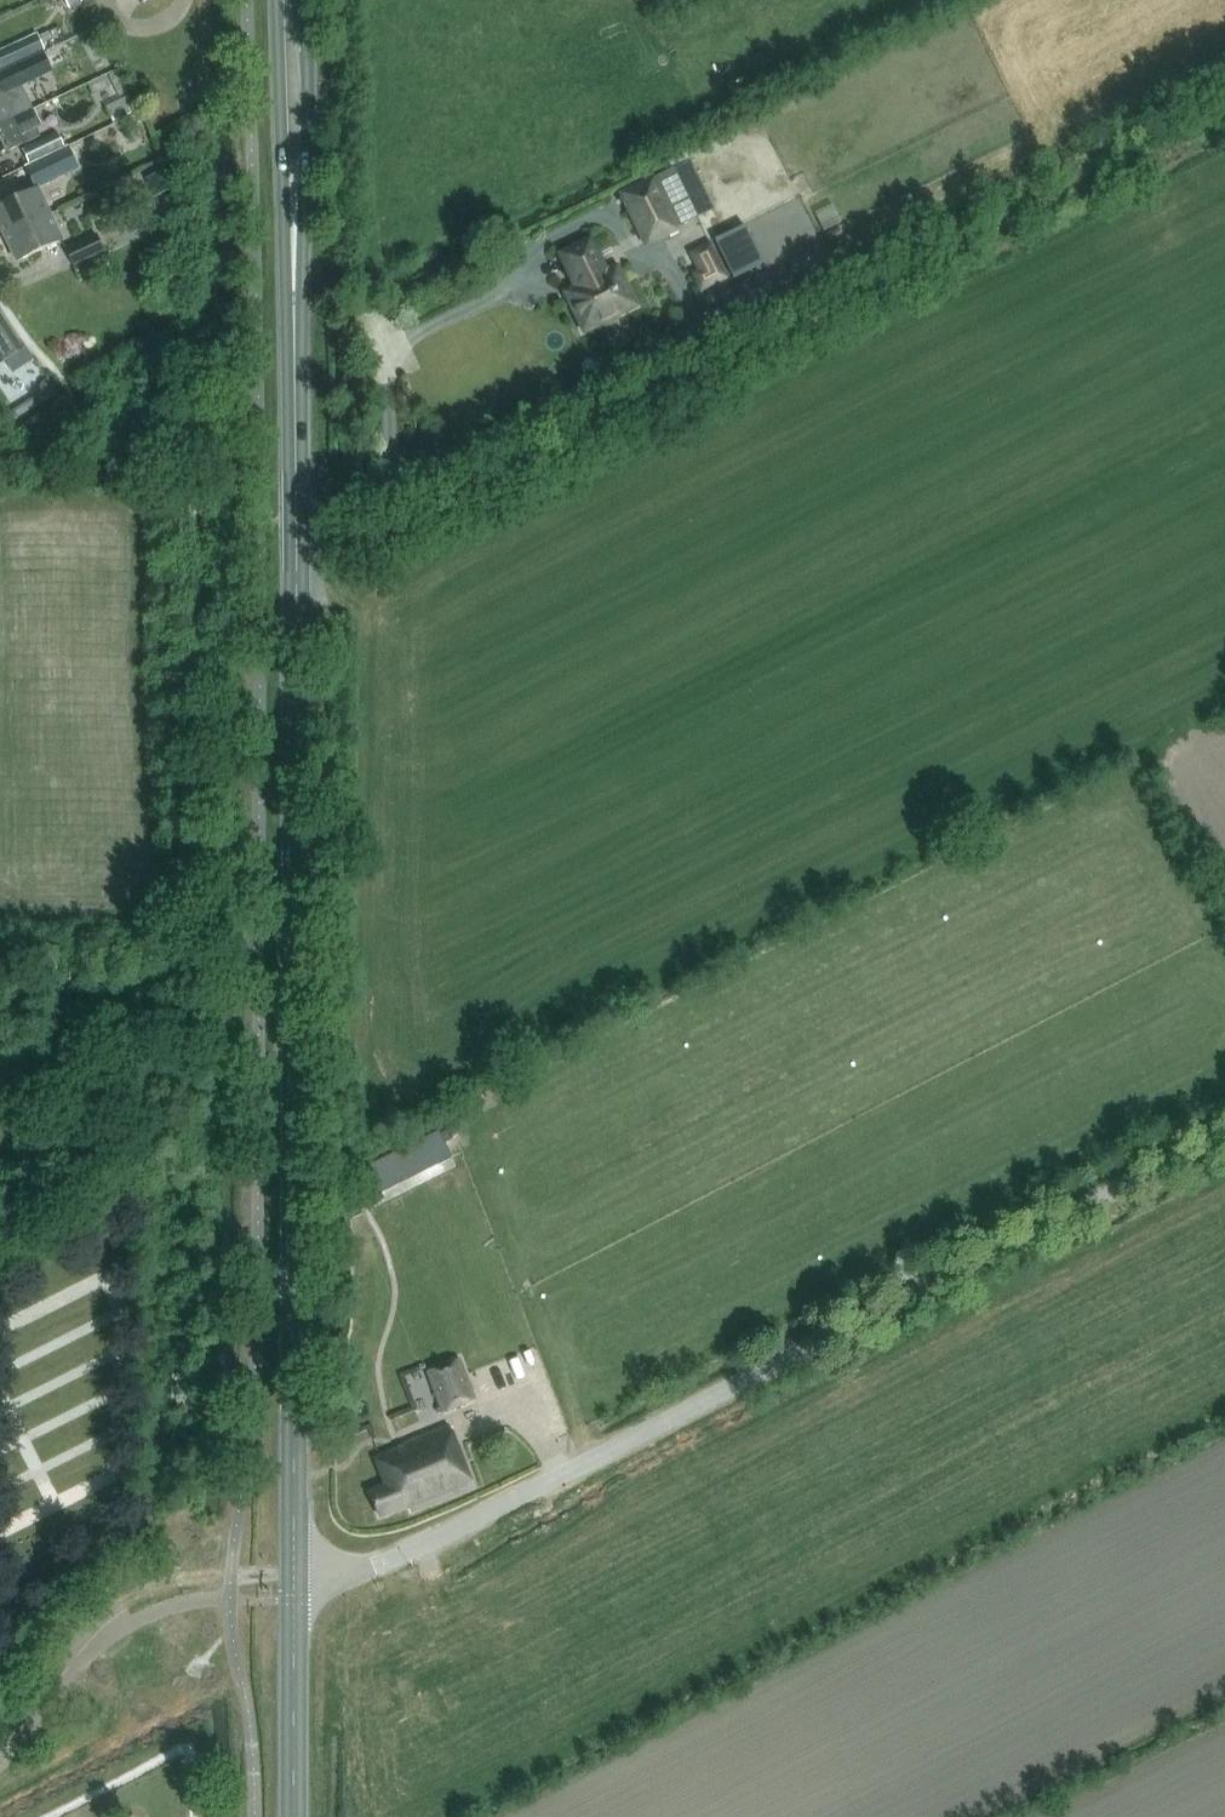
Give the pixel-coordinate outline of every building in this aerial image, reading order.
[(69,8),(81,2),(80,0),(64,0),(69,8)] [(38,36),(0,53),(0,69),(45,49),(38,36)] [(12,119),(32,109),(25,93),(20,95),(14,82),(50,65),(44,52),(0,73),(0,95),(0,124),(12,119)] [(12,119),(0,124),(0,154),(39,135),(35,126),(40,125),(32,109),(12,119)] [(29,162),(64,146),(58,133),(23,149),(29,162)] [(66,175),(79,168),(68,145),(55,152),(66,175)] [(60,167),(54,153),(25,167),(31,180),(60,167)] [(677,228),(698,218),(674,168),(621,194),(646,244),(677,229),(677,228)] [(164,172),(146,180),(153,197),(172,189),(164,172)] [(5,235),(50,214),(38,188),(0,206),(0,223),(5,235)] [(50,214),(5,235),(18,260),(62,240),(50,214)] [(746,276),(777,262),(759,222),(728,236),(746,276)] [(66,248),(74,265),(105,251),(97,234),(66,248)] [(565,292),(584,332),(636,306),(617,267),(606,272),(590,239),(559,254),(575,287),(565,292)] [(708,277),(719,298),(732,292),(720,271),(708,277)] [(22,348),(0,314),(0,363),(22,348)] [(52,383),(48,377),(41,381),(38,392),(43,400),(57,391),(52,383)] [(475,1400),(475,1399),(460,1359),(428,1371),(444,1412),(475,1400)] [(412,1510),(472,1485),(449,1426),(395,1449),(395,1451),(377,1458),(388,1485),(370,1492),(380,1515),(409,1503),(412,1510)]
